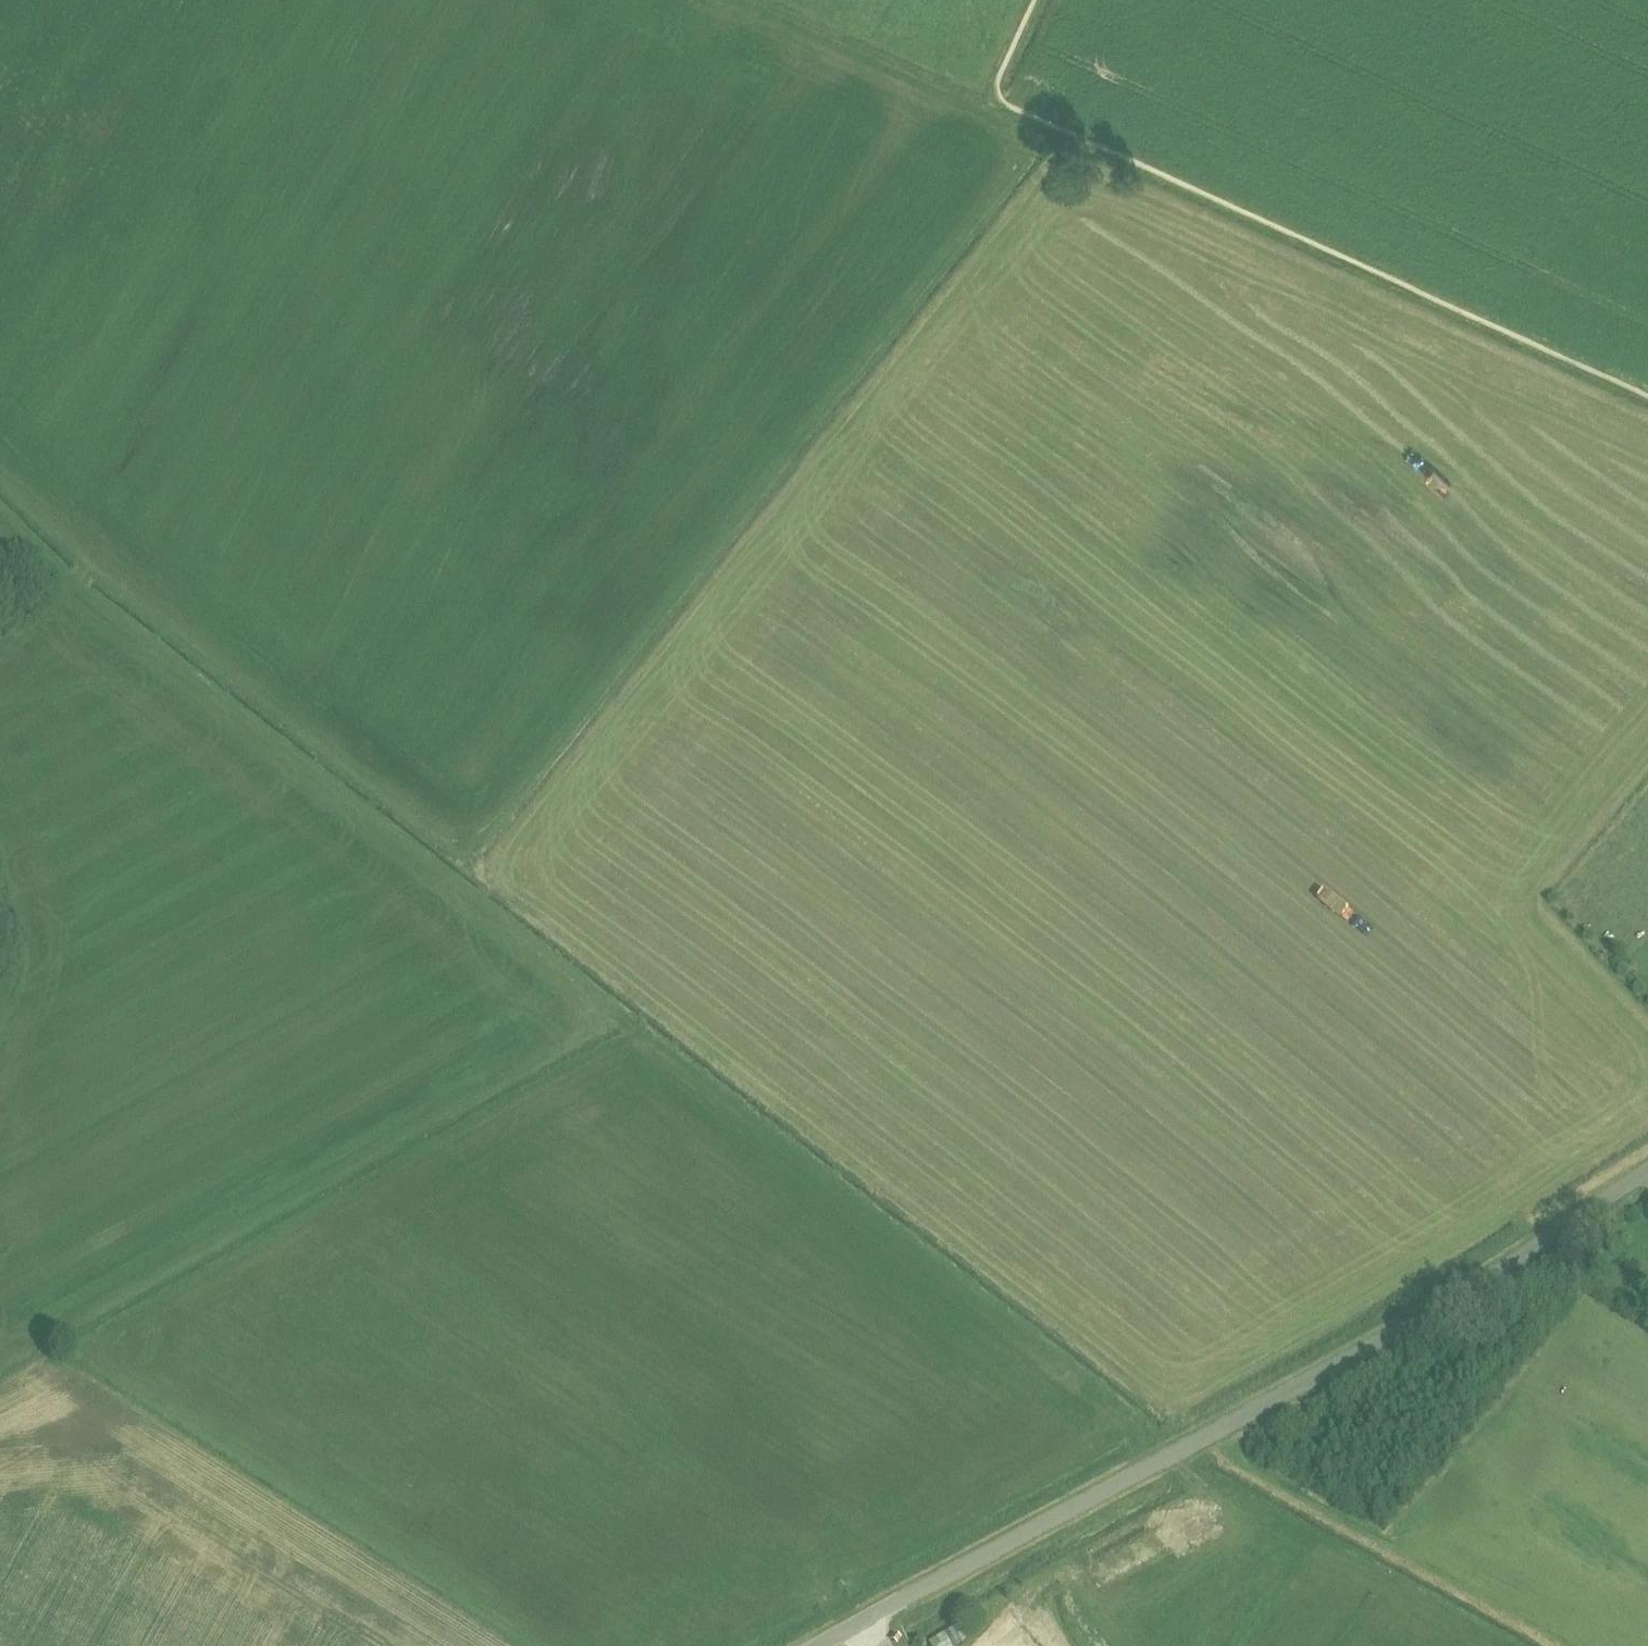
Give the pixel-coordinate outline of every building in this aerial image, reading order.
[(952,1645),(967,1645),(974,1644),(970,1633),(949,1640),(952,1645)] [(941,1638),(935,1641),(934,1639),(930,1641),(933,1645),(946,1645),(941,1638)]
